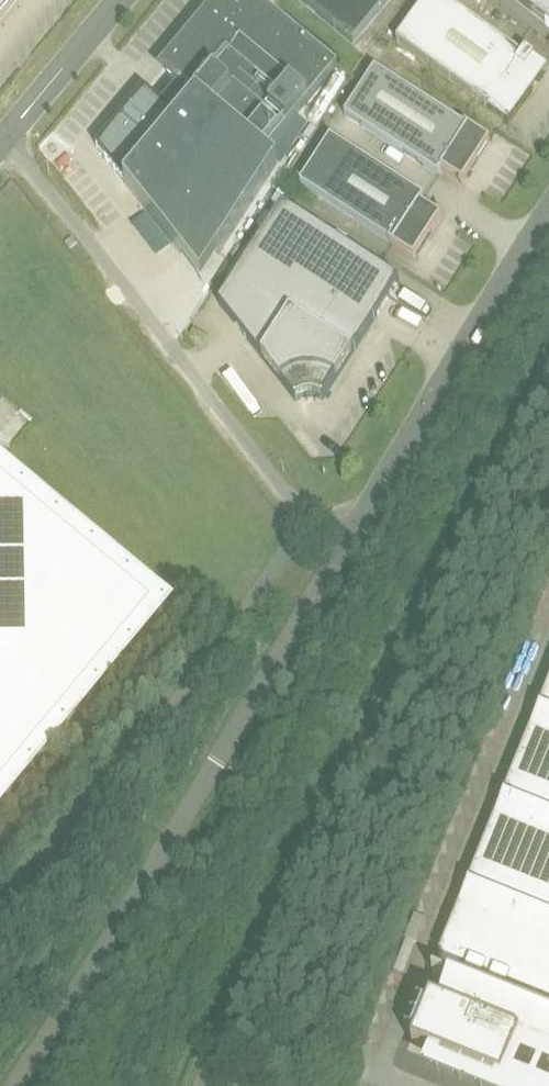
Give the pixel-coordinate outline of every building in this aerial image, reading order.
[(17,0),(0,0),(0,20),(17,0)] [(107,135),(124,149),(111,165),(140,203),(181,255),(184,252),(172,242),(190,220),(202,230),(197,236),(220,256),(279,165),(293,142),(283,134),(338,67),(269,9),(253,28),(220,0),(219,0),(199,25),(197,28),(196,31),(196,34),(198,37),(200,40),(194,47),(191,45),(188,44),(185,44),(182,46),(179,48),(168,61),(145,90),(144,90),(107,135)] [(390,0),(298,0),(353,45),(390,0)] [(543,71),(532,63),(534,60),(524,53),(522,56),(445,0),(427,0),(397,42),(507,121),(543,71)] [(546,25),(545,25),(548,28),(548,0),(515,0),(546,25)] [(441,170),(463,184),(490,142),(468,127),(467,129),(374,69),(344,116),(438,176),(441,170)] [(392,245),(414,260),(441,217),(420,203),(424,198),(331,138),(300,184),(393,244),(392,245)] [(323,400),(360,343),(399,282),(283,206),(219,304),(296,402),(300,399),(304,397),(309,396),(314,397),(319,398),(323,400)] [(190,220),(172,242),(184,252),(197,236),(202,230),(190,220)] [(0,466),(0,805),(165,606),(169,609),(170,607),(0,466)] [(432,974),(453,983),(443,1007),(431,1002),(430,1005),(432,1006),(416,1046),(442,1057),(441,1059),(502,1084),(501,1085),(548,1085),(548,686),(432,974)]
